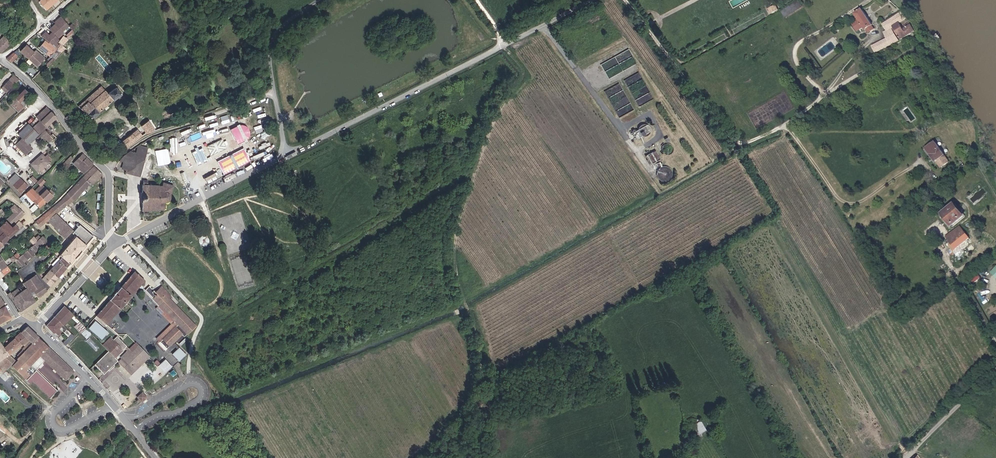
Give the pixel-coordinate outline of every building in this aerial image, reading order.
[(42,5),(48,13),(61,3),(58,0),(48,0),(42,5)] [(803,6),(799,0),(781,10),(785,17),(803,6)] [(873,28),(863,13),(856,17),(858,21),(856,22),(858,24),(853,27),(858,34),(864,30),(866,33),(867,32),(870,37),(875,34),(872,29),(873,28)] [(52,44),(57,49),(59,47),(64,41),(62,39),(68,34),(66,32),(73,26),(66,17),(59,24),(60,25),(55,31),(57,33),(54,36),(51,32),(46,37),(52,44)] [(896,34),(897,33),(911,26),(906,18),(905,17),(884,29),(887,35),(884,37),(886,41),(887,42),(891,49),(901,43),(896,34)] [(917,36),(911,26),(897,33),(899,37),(903,44),(917,36)] [(68,37),(64,41),(68,45),(73,40),(71,39),(68,37)] [(2,57),(14,48),(6,39),(0,45),(0,54),(2,57)] [(52,44),(49,42),(45,48),(54,56),(59,50),(57,49),(52,44)] [(891,49),(887,42),(882,45),(886,52),(891,49)] [(44,57),(46,55),(40,50),(38,53),(30,46),(25,53),(41,67),(47,60),(44,57)] [(59,47),(57,49),(59,50),(54,56),(56,57),(59,60),(66,53),(59,47)] [(876,57),(882,54),(878,47),(872,51),(876,57)] [(18,54),(11,60),(12,61),(15,64),(22,58),(18,54)] [(59,60),(56,57),(53,61),(47,67),(50,69),(59,60)] [(17,76),(12,83),(17,87),(22,80),(17,76)] [(14,91),(17,87),(12,83),(6,90),(11,94),(14,91)] [(22,83),(13,93),(16,95),(25,86),(22,83)] [(112,96),(105,89),(85,108),(82,110),(95,123),(103,116),(102,116),(115,105),(124,97),(118,91),(112,96)] [(32,95),(28,91),(13,105),(21,112),(33,101),(32,99),(29,97),(32,95)] [(34,129),(41,137),(50,145),(55,140),(57,142),(60,139),(56,136),(55,137),(48,130),(60,120),(50,109),(39,119),(41,120),(34,129)] [(124,144),(129,151),(155,133),(147,120),(124,144)] [(41,137),(34,129),(31,126),(21,136),(25,141),(19,147),(28,156),(35,150),(31,147),(41,137)] [(641,136),(637,130),(631,134),(634,140),(641,136)] [(936,143),(925,150),(930,157),(933,162),(938,169),(949,163),(939,147),(936,143)] [(129,158),(123,162),(127,164),(125,170),(129,171),(128,174),(142,178),(150,155),(140,153),(139,156),(134,154),(129,158)] [(85,175),(95,165),(86,155),(76,164),(85,175)] [(44,156),(34,166),(41,174),(52,164),(44,156)] [(85,178),(92,185),(93,187),(103,177),(105,175),(96,167),(85,178)] [(656,181),(657,183),(658,184),(660,186),(662,187),(664,187),(666,186),(668,185),(670,184),(671,182),(671,180),(671,178),(670,176),(669,174),(667,173),(665,172),(663,172),(661,172),(659,173),(658,175),(657,177),(656,179),(656,181)] [(29,188),(19,176),(12,183),(22,194),(29,188)] [(77,202),(92,185),(85,178),(70,195),(77,202)] [(44,180),(40,184),(43,187),(37,193),(48,203),(54,197),(56,195),(51,189),(49,191),(46,188),(44,186),(47,183),(44,180)] [(143,217),(147,217),(147,211),(165,212),(166,210),(167,207),(165,204),(171,204),(172,204),(173,201),(173,200),(176,189),(175,186),(164,182),(163,185),(148,186),(148,182),(145,182),(143,217)] [(41,209),(48,203),(37,193),(34,189),(28,196),(41,209)] [(54,210),(58,215),(68,206),(63,201),(54,210)] [(20,211),(16,206),(12,210),(16,214),(9,220),(15,226),(19,222),(26,215),(21,209),(20,211)] [(969,217),(964,210),(961,212),(959,209),(948,217),(949,219),(946,221),(951,228),(953,226),(956,229),(966,223),(967,222),(966,220),(966,219),(969,217)] [(58,215),(54,210),(43,220),(47,224),(58,215)] [(50,224),(53,226),(61,218),(58,215),(47,224),(49,225),(50,224)] [(53,226),(54,227),(62,235),(65,232),(67,234),(69,233),(71,235),(74,232),(61,218),(53,226)] [(41,229),(47,224),(43,220),(37,224),(41,229)] [(10,239),(24,227),(21,223),(14,229),(8,223),(3,227),(2,226),(0,227),(0,228),(1,229),(10,239)] [(49,225),(47,224),(41,229),(46,234),(54,227),(53,226),(50,224),(49,225)] [(95,238),(81,226),(77,231),(80,235),(89,243),(95,238)] [(4,245),(10,239),(1,229),(0,230),(0,241),(4,245)] [(69,236),(71,235),(69,233),(67,234),(65,232),(62,235),(72,243),(75,241),(69,236)] [(962,232),(961,232),(956,236),(955,236),(948,242),(951,248),(948,250),(953,255),(969,244),(962,232)] [(78,236),(75,241),(72,243),(77,248),(74,253),(78,257),(89,243),(80,235),(78,236)] [(23,256),(18,261),(22,266),(37,254),(36,253),(48,242),(44,238),(42,239),(39,242),(38,243),(35,246),(27,253),(23,256)] [(72,243),(66,250),(62,255),(60,253),(58,256),(60,259),(67,269),(78,257),(74,253),(77,248),(72,243)] [(0,256),(0,271),(1,272),(7,268),(9,267),(0,256)] [(67,269),(60,259),(53,267),(54,268),(44,280),(51,287),(67,269)] [(0,273),(0,279),(2,278),(10,272),(7,268),(1,272),(0,273)] [(129,292),(141,278),(135,273),(132,276),(121,288),(110,300),(111,300),(96,316),(103,321),(117,306),(120,309),(133,296),(129,292)] [(25,286),(27,289),(32,296),(41,289),(45,294),(47,291),(37,277),(25,286)] [(129,292),(133,296),(145,281),(141,278),(129,292)] [(150,288),(146,292),(179,326),(160,343),(167,350),(182,336),(184,338),(196,328),(169,299),(160,290),(156,294),(150,288)] [(160,290),(169,299),(171,297),(163,288),(160,290)] [(34,298),(32,296),(27,289),(19,295),(14,298),(12,295),(12,294),(9,296),(21,313),(36,302),(34,298)] [(40,299),(45,295),(45,294),(41,289),(32,296),(34,298),(37,296),(40,299)] [(179,326),(146,292),(144,289),(142,291),(173,324),(157,339),(160,343),(179,326)] [(11,317),(1,298),(0,297),(0,323),(11,317)] [(55,317),(64,326),(74,315),(65,306),(55,317)] [(117,306),(103,321),(107,325),(120,309),(117,306)] [(63,334),(68,338),(71,335),(64,326),(55,317),(47,326),(54,334),(56,333),(58,335),(61,332),(59,329),(60,328),(64,332),(63,334)] [(108,332),(95,321),(89,328),(101,339),(108,332)] [(81,333),(83,334),(87,329),(86,328),(80,322),(75,326),(81,333)] [(28,327),(21,333),(22,334),(22,335),(23,338),(18,342),(21,346),(23,345),(26,347),(23,350),(22,351),(23,352),(39,337),(28,327)] [(87,329),(83,334),(87,339),(92,334),(87,329)] [(21,333),(3,346),(9,354),(21,346),(18,342),(23,338),(22,335),(22,334),(21,333)] [(74,337),(71,335),(68,338),(63,343),(65,346),(74,337)] [(49,347),(39,337),(23,352),(24,353),(19,358),(29,367),(30,368),(42,357),(41,356),(49,347)] [(122,359),(130,367),(134,372),(149,358),(139,347),(133,353),(117,337),(114,340),(111,338),(103,346),(108,352),(111,355),(115,359),(125,350),(128,353),(122,359)] [(4,357),(9,354),(3,346),(0,342),(0,354),(1,353),(4,357)] [(34,366),(36,368),(37,367),(37,366),(40,365),(41,364),(42,361),(43,361),(45,359),(66,380),(75,371),(49,347),(41,356),(42,357),(43,357),(34,366)] [(184,357),(177,350),(172,356),(179,362),(184,357)] [(111,365),(113,366),(117,362),(115,359),(111,355),(108,352),(100,359),(99,360),(93,366),(103,376),(108,371),(109,372),(112,369),(109,366),(111,365)] [(15,360),(9,354),(4,357),(3,358),(11,365),(15,360)] [(29,367),(21,375),(27,381),(37,370),(35,369),(36,368),(34,366),(43,357),(42,357),(30,368),(29,367)] [(0,360),(0,363),(7,369),(11,365),(3,358),(0,360)] [(21,375),(29,367),(19,358),(17,360),(18,360),(12,367),(21,375)] [(130,367),(122,359),(118,362),(126,370),(130,367)] [(161,365),(159,367),(166,374),(172,367),(166,361),(161,365)] [(37,370),(27,381),(30,384),(34,380),(51,397),(58,390),(37,370)] [(142,393),(137,397),(139,399),(141,402),(146,398),(142,393)] [(695,423),(700,433),(707,430),(703,420),(695,423)]
